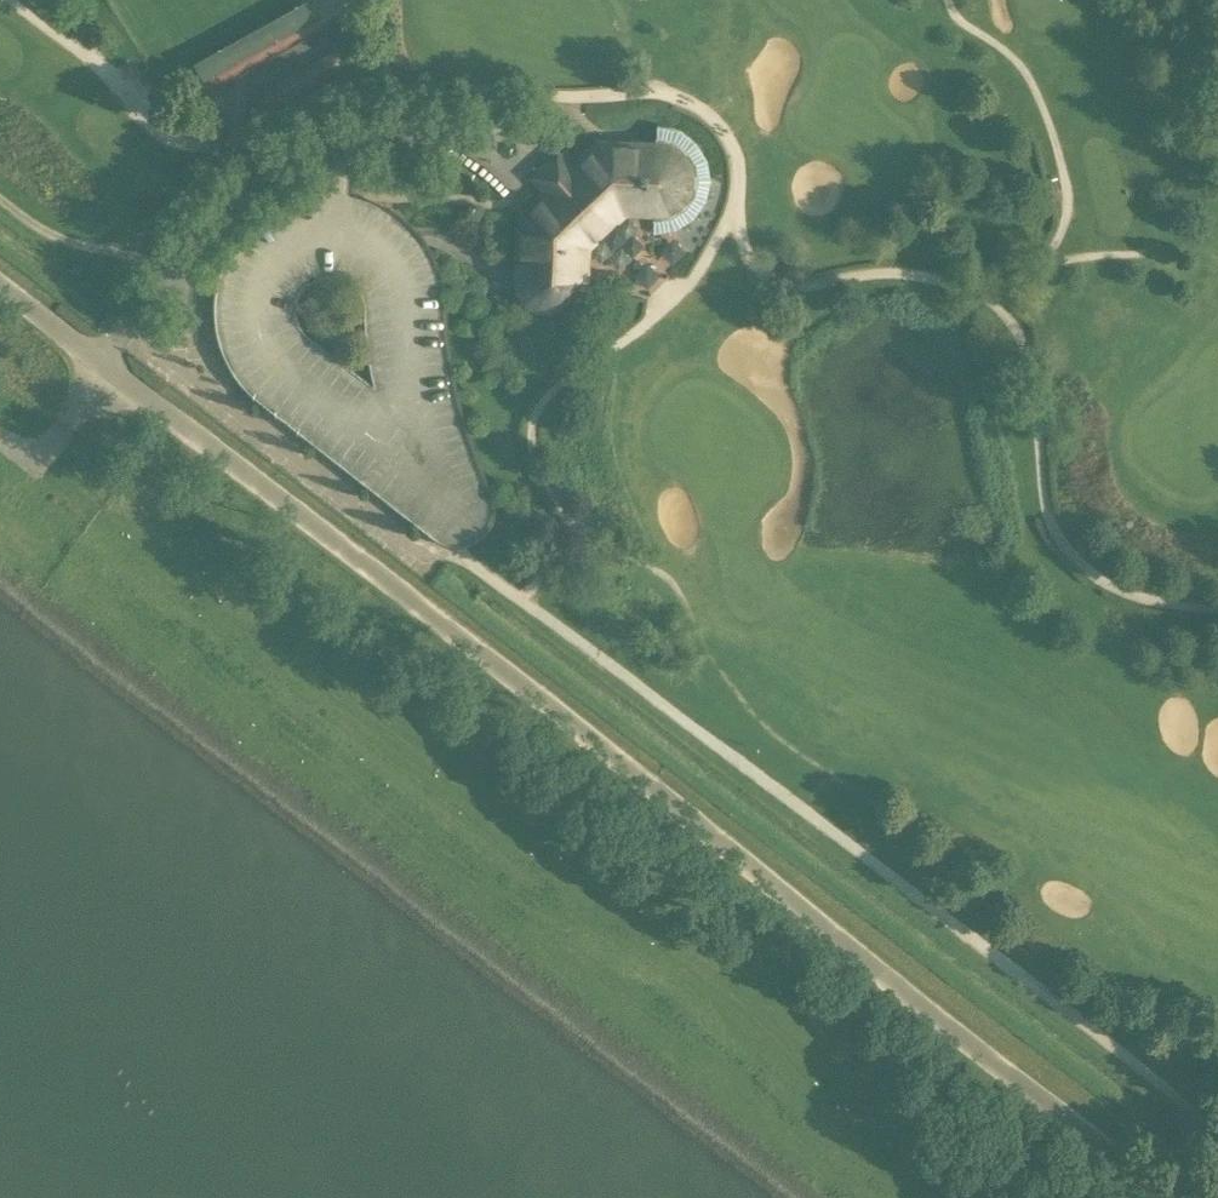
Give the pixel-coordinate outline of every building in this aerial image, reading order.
[(194,63),(203,79),(318,15),(310,0),(306,0),(194,63)] [(261,108),(350,68),(340,48),(252,88),(261,108)] [(706,201),(710,180),(706,161),(695,142),(679,130),(658,125),(656,141),(638,139),(638,145),(601,143),(591,143),(567,165),(565,163),(554,154),(531,176),(545,186),(521,208),(519,261),(521,273),(524,286),(530,297),(538,303),(551,306),(561,304),(571,298),(579,287),(583,269),(584,255),(633,211),(642,211),(653,209),(654,218),(654,233),(676,229),(693,218),(706,201)]
